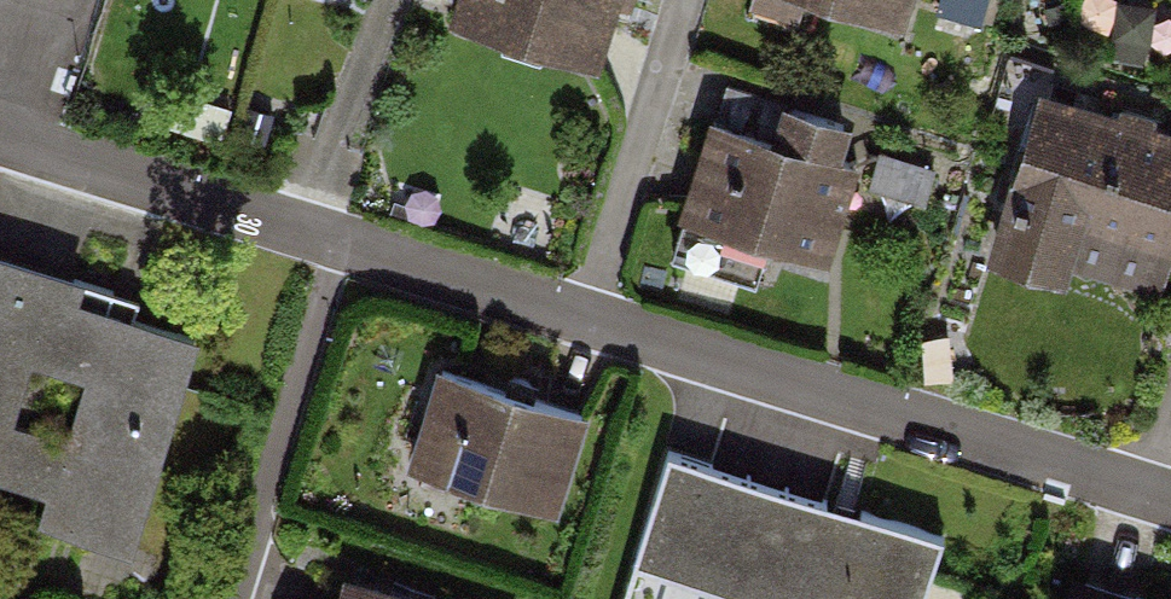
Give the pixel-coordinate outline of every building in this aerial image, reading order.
[(453,22),(591,65),(611,0),(459,0),(453,22)] [(758,11),(892,51),(907,0),(762,0),(758,11)] [(1035,102),(993,240),(1161,291),(1170,259),(1170,143),(1035,102)] [(841,150),(781,132),(770,169),(703,149),(671,255),(819,299),(850,192),(831,186),(841,150)] [(0,266),(0,480),(43,493),(36,519),(127,546),(197,329),(0,266)] [(584,416),(442,374),(413,467),(556,509),(584,416)] [(670,452),(627,598),(922,598),(942,532),(670,452)] [(1074,580),(1068,598),(1135,598),(1074,580)] [(337,582),(332,598),(396,598),(337,582)]
